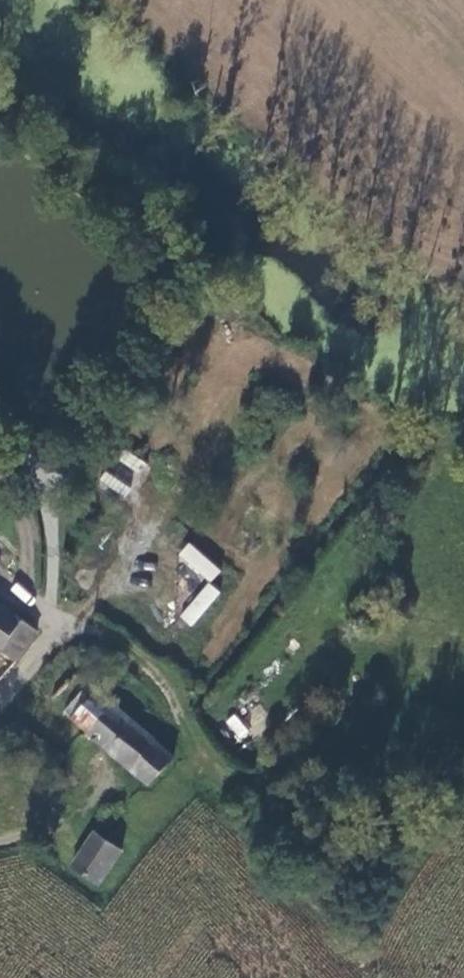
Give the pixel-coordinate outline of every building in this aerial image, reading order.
[(176,556),(210,582),(221,568),(187,542),(176,556)] [(193,628),(219,590),(206,581),(179,618),(193,628)] [(15,662),(38,632),(0,605),(0,651),(15,662)] [(55,699),(90,731),(114,703),(77,671),(55,699)] [(175,756),(114,703),(90,731),(150,785),(175,756)] [(236,742),(249,735),(237,713),(224,720),(236,742)] [(123,849),(96,830),(73,865),(100,884),(123,849)]
